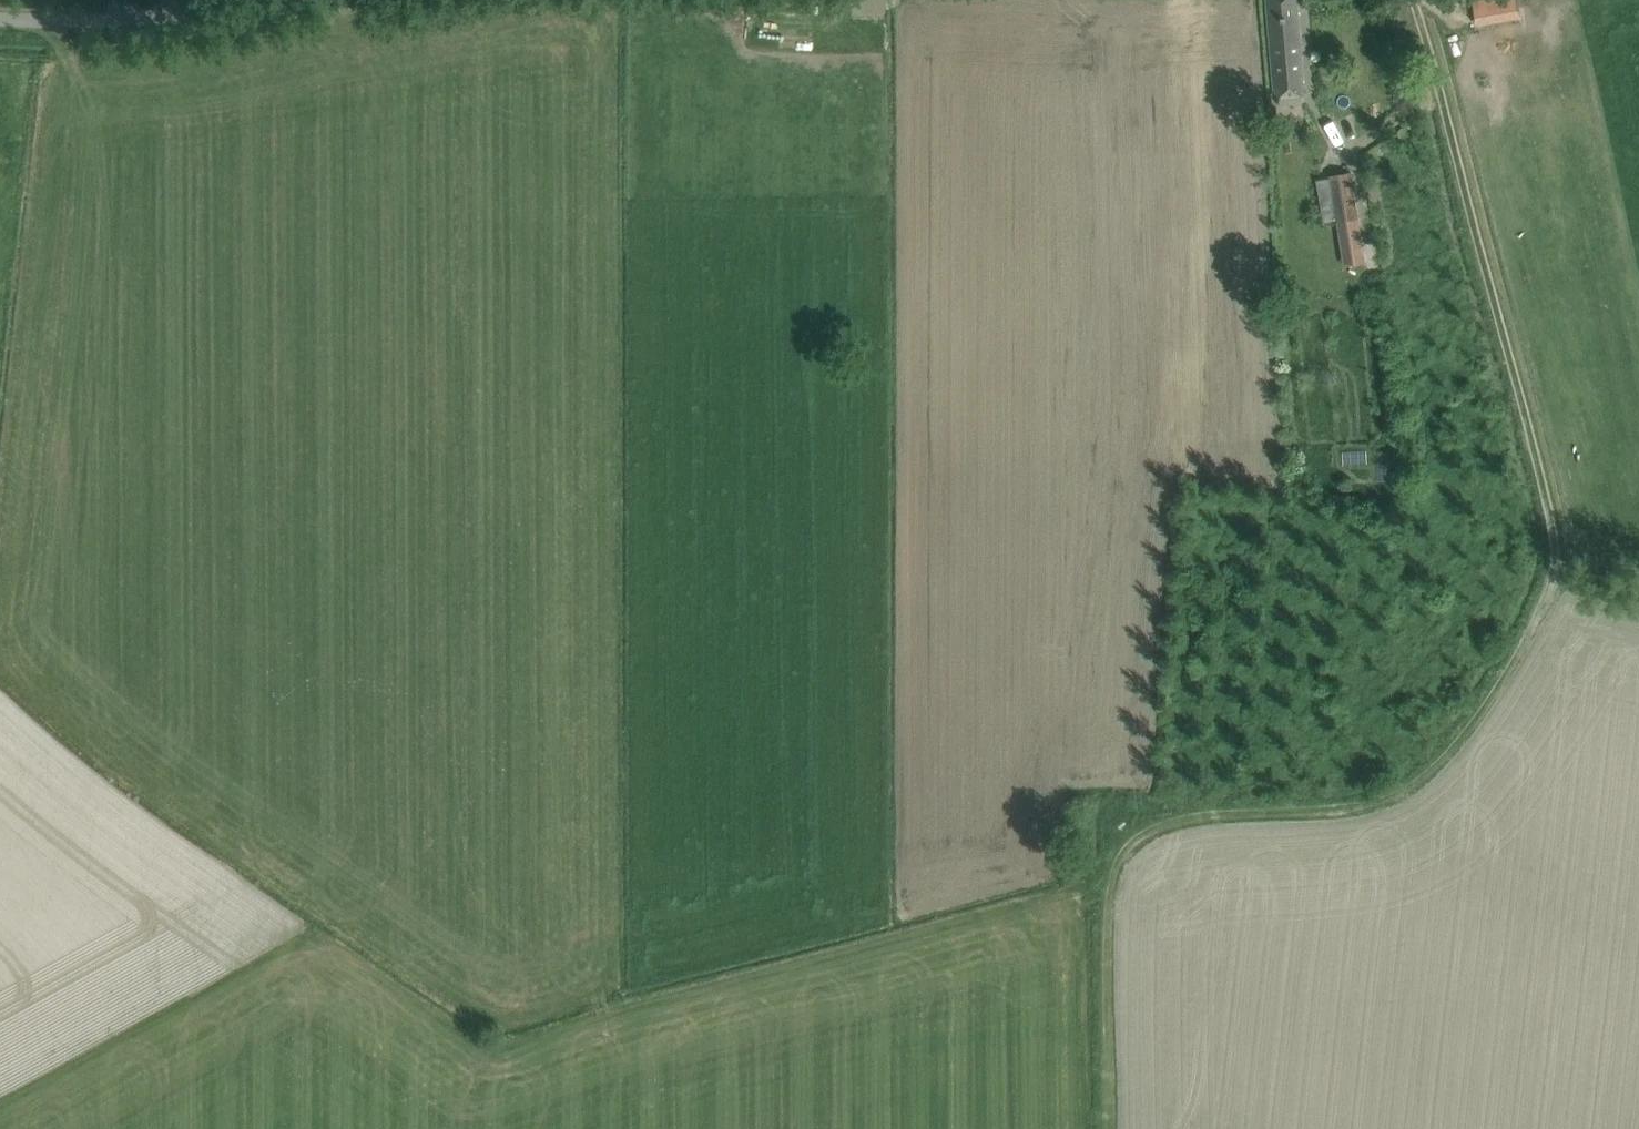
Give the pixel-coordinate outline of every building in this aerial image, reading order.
[(759,9),(759,0),(730,0),(730,10),(759,9)] [(1297,13),(1296,0),(1268,0),(1277,97),(1304,94),(1297,13)] [(1473,2),(1477,23),(1520,16),(1518,0),(1484,0),(1473,2)] [(1352,169),(1331,173),(1346,263),(1366,259),(1352,169)]
